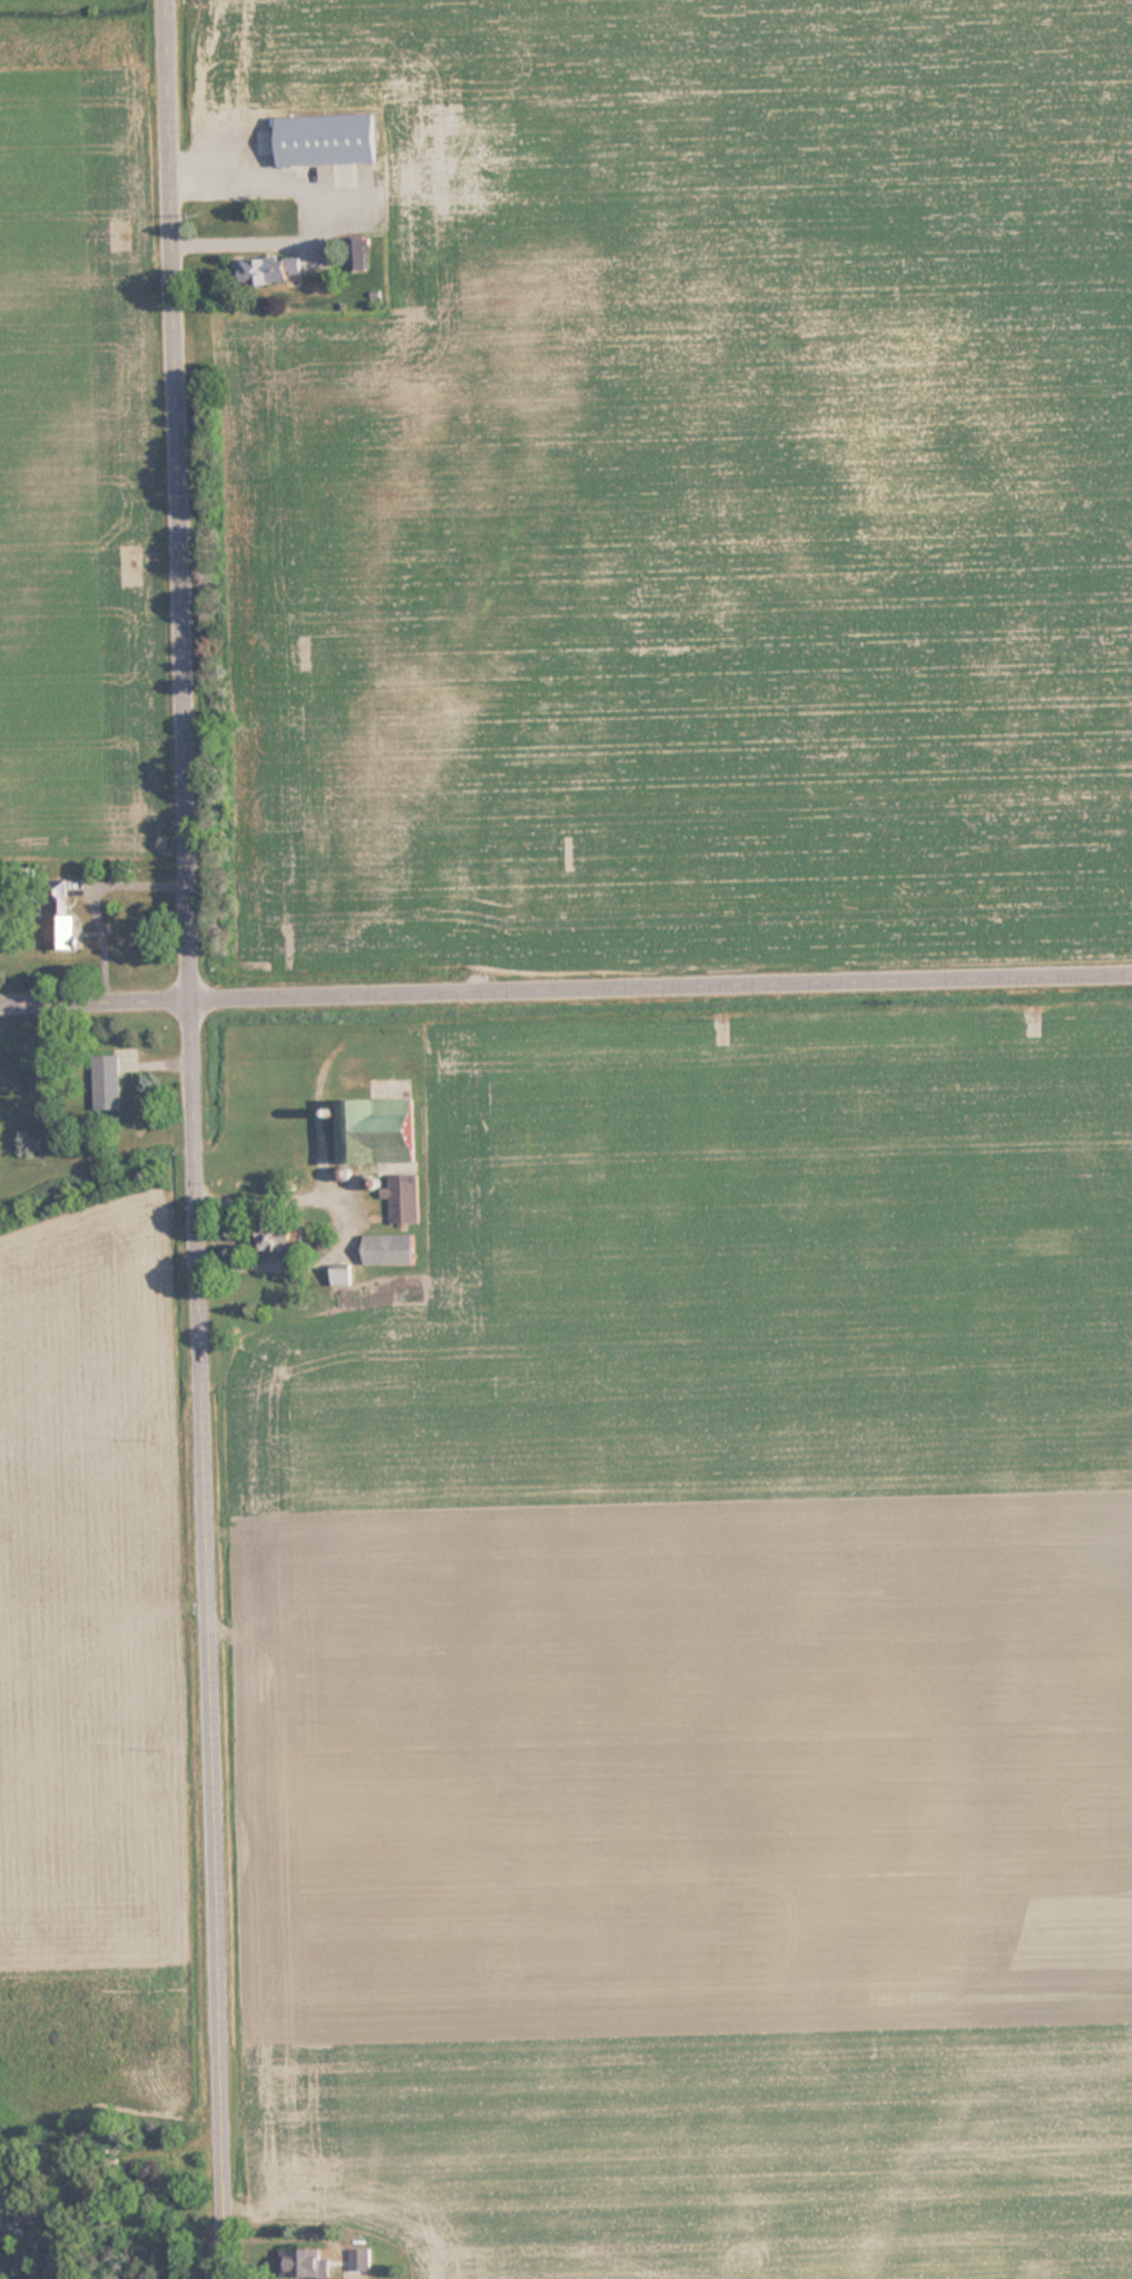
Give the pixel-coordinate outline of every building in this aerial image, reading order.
[(378,162),(377,114),(280,116),(281,164),(378,162)] [(243,283),(290,283),(290,274),(302,274),(302,258),(243,258),(243,283)] [(46,881),(46,949),(77,949),(77,915),(68,915),(68,881),(46,881)] [(122,1108),(122,1053),(96,1053),(96,1108),(122,1108)] [(416,1163),(416,1099),(340,1099),(341,1163),(416,1163)] [(390,1224),(419,1224),(419,1175),(390,1175),(390,1224)] [(297,1249),(294,1224),(257,1227),(259,1253),(297,1249)] [(366,1265),(416,1265),(416,1235),(366,1235),(366,1265)] [(15,2224),(1,2221),(0,2224),(0,2231),(14,2233),(15,2224)] [(323,2248),(291,2248),(291,2275),(330,2275),(330,2258),(323,2258),(323,2248)]
